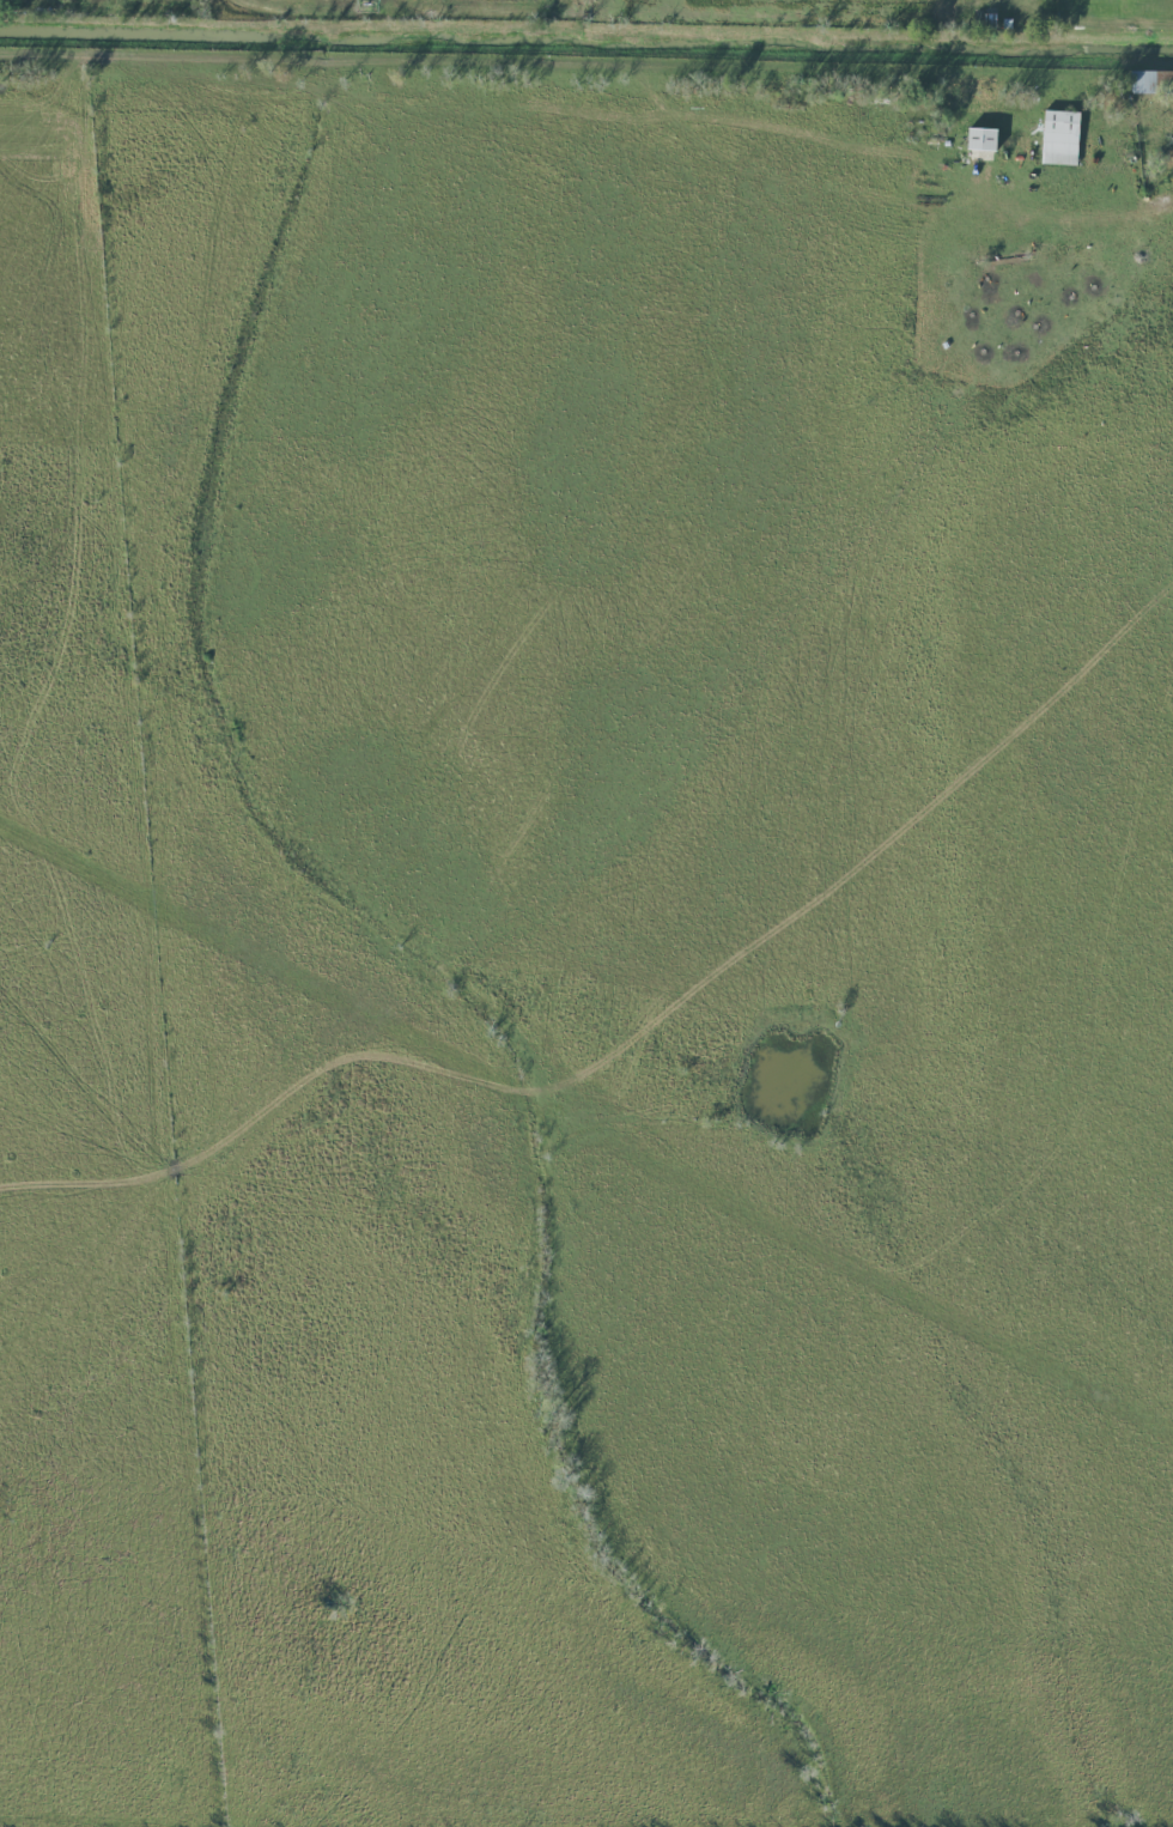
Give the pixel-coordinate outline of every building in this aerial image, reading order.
[(1131,71),(1131,92),(1172,91),(1172,70),(1131,71)] [(1042,164),(1078,165),(1080,111),(1044,110),(1042,164)] [(998,129),(968,128),(968,149),(997,150),(998,129)]
